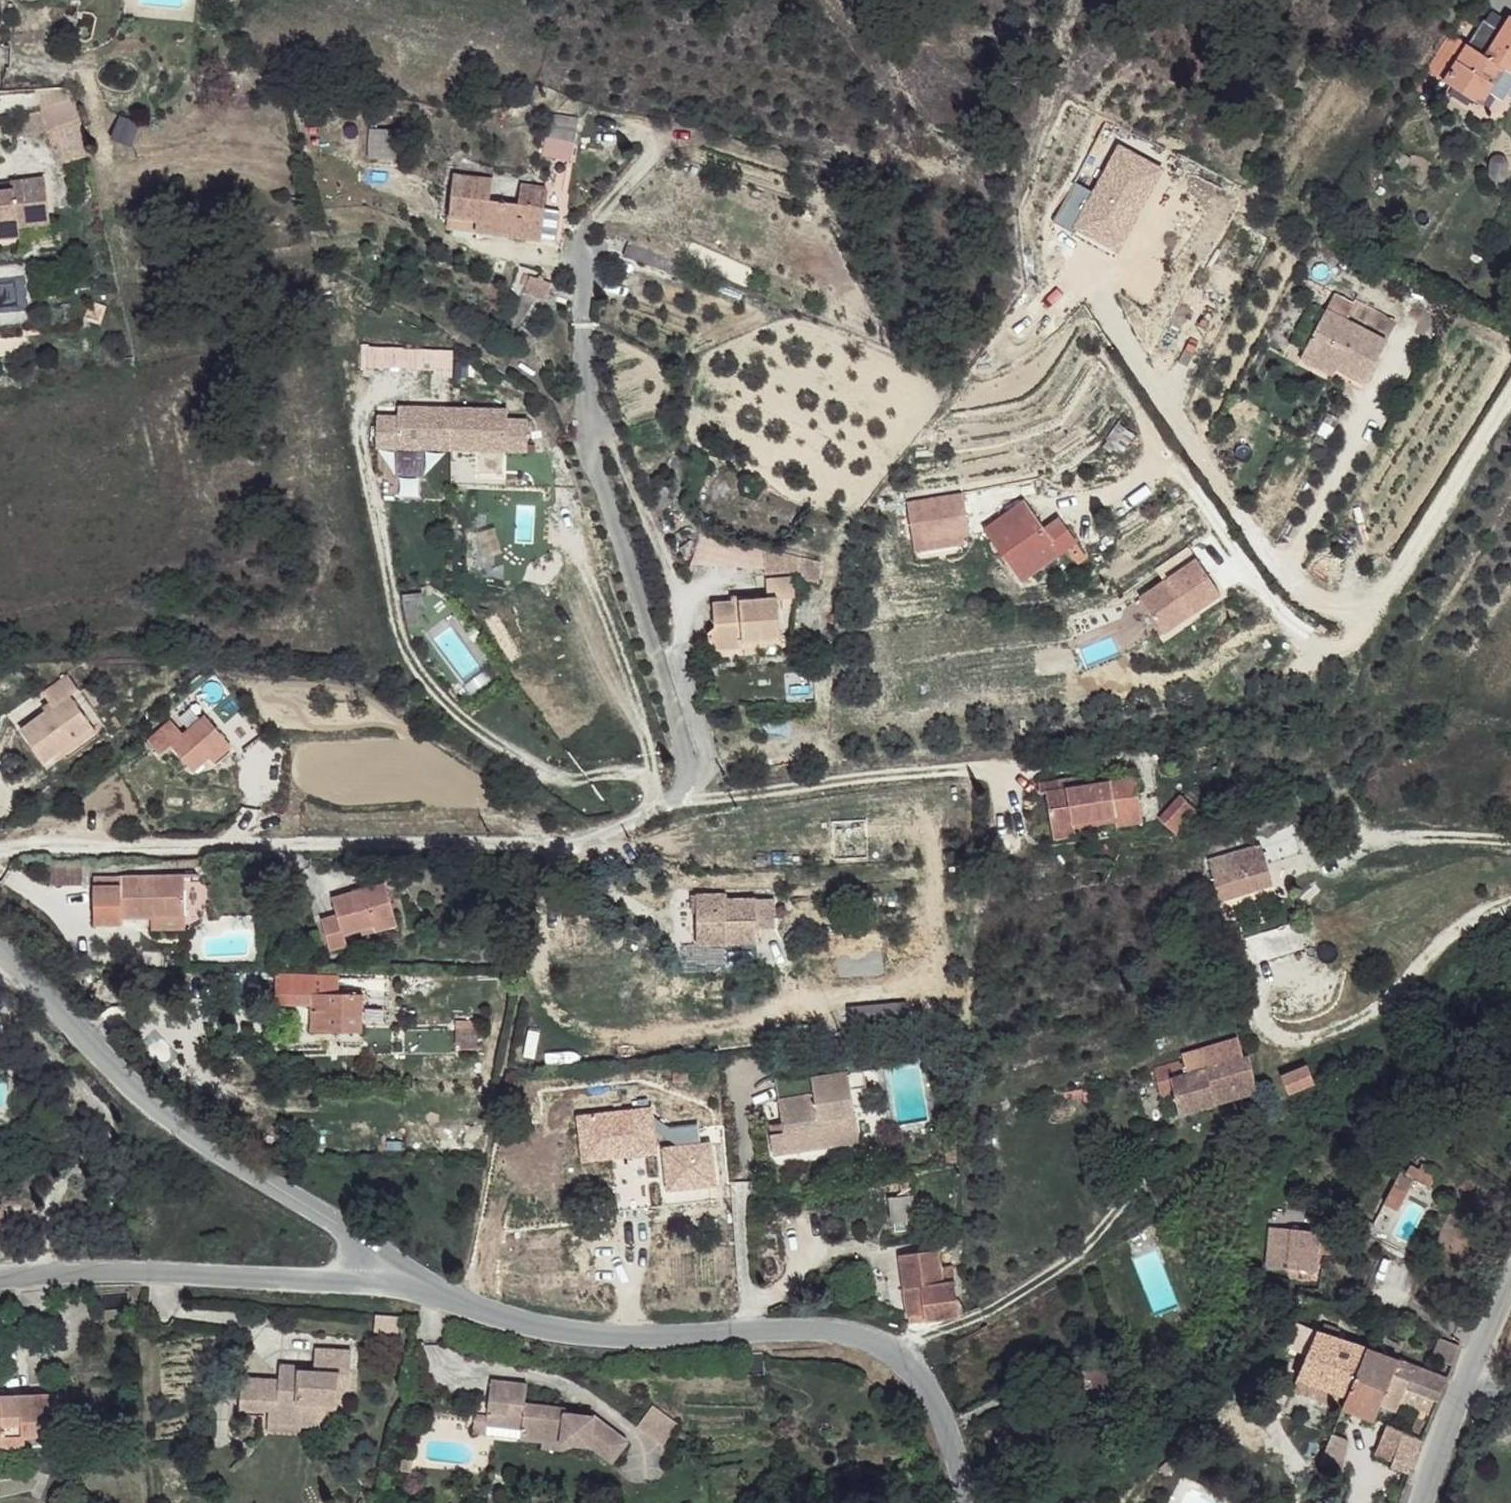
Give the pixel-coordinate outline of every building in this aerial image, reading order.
[(1440,82),(1479,107),(1486,94),(1500,71),(1510,76),(1510,75),(1510,18),(1509,17),(1496,37),(1482,59),(1461,47),(1440,82)] [(1475,25),(1461,47),(1482,59),(1496,37),(1475,25)] [(1419,71),(1440,82),(1461,47),(1441,35),(1419,71)] [(1500,71),(1486,94),(1496,99),(1510,76),(1500,71)] [(570,158),(579,118),(547,111),(539,151),(570,158)] [(64,162),(88,156),(80,123),(56,129),(60,147),(64,162)] [(399,154),(398,126),(363,128),(365,156),(399,154)] [(60,147),(51,149),(54,164),(64,162),(60,147)] [(1050,149),(1045,160),(1058,165),(1064,165),(1065,162),(1066,158),(1050,149)] [(452,176),(448,220),(474,223),(473,237),(521,241),(525,206),(480,203),(480,182),(469,181),(470,176),(452,176)] [(13,240),(12,226),(45,225),(42,179),(9,181),(8,193),(0,193),(0,240),(13,240)] [(525,206),(521,241),(541,242),(545,207),(525,206)] [(448,220),(447,234),(473,237),(474,223),(448,220)] [(12,226),(13,240),(45,239),(45,225),(12,226)] [(529,279),(521,300),(539,306),(546,285),(529,279)] [(1304,353),(1321,361),(1343,320),(1325,313),(1304,353)] [(1343,320),(1321,361),(1337,370),(1367,384),(1387,343),(1343,320)] [(1301,360),(1318,369),(1321,361),(1304,353),(1301,360)] [(1321,361),(1318,369),(1334,376),(1337,370),(1321,361)] [(395,411),(374,412),(374,450),(527,448),(527,415),(505,415),(505,402),(395,403),(395,411)] [(905,495),(909,547),(968,541),(963,490),(905,495)] [(1028,499),(992,534),(1019,563),(1029,554),(1041,565),(1065,542),(1072,550),(1089,534),(1066,511),(1053,524),(1028,499)] [(1029,554),(1019,563),(1038,582),(1072,550),(1065,542),(1041,565),(1029,554)] [(817,560),(761,550),(761,573),(798,573),(798,580),(815,580),(817,560)] [(1199,567),(1171,587),(1192,616),(1220,596),(1199,567)] [(764,599),(708,604),(710,628),(702,634),(703,645),(713,650),(741,648),(740,641),(777,638),(774,599),(790,598),(789,579),(763,579),(764,599)] [(21,743),(44,773),(92,735),(69,707),(78,700),(66,685),(40,706),(50,720),(21,743)] [(172,740),(191,765),(207,753),(211,759),(231,744),(204,709),(180,727),(170,715),(144,735),(157,751),(172,740)] [(1045,809),(1053,845),(1076,841),(1075,831),(1089,828),(1088,823),(1098,821),(1100,826),(1115,822),(1118,832),(1143,828),(1134,785),(1056,803),(1056,797),(1032,802),(1035,810),(1045,809)] [(1205,797),(1186,787),(1173,813),(1192,823),(1205,797)] [(1208,862),(1216,896),(1272,883),(1266,865),(1303,853),(1297,832),(1256,845),(1254,849),(1240,851),(1238,854),(1208,862)] [(81,860),(46,859),(46,885),(80,886),(81,860)] [(181,880),(90,878),(89,926),(118,928),(118,919),(148,920),(180,920),(181,880)] [(318,924),(325,955),(341,951),(341,941),(374,932),(373,927),(393,921),(385,889),(329,902),(331,921),(318,924)] [(692,892),(692,933),(719,931),(721,942),(751,942),(751,929),(771,928),(769,896),(723,896),(723,891),(692,892)] [(180,920),(148,920),(148,933),(180,933),(180,920)] [(374,932),(376,944),(397,939),(393,921),(373,927),(374,932)] [(692,933),(692,943),(721,942),(719,931),(692,933)] [(314,980),(314,995),(364,998),(362,1022),(378,1021),(380,979),(314,980)] [(280,980),(279,1007),(292,1007),(293,980),(280,980)] [(293,980),(292,1007),(313,1007),(314,995),(314,980),(293,980)] [(313,1007),(312,1033),(340,1033),(339,1028),(361,1028),(362,1022),(364,998),(314,995),(313,1007)] [(461,1050),(461,1056),(479,1058),(481,1039),(457,1037),(455,1050),(461,1050)] [(1212,1045),(1216,1066),(1242,1058),(1235,1039),(1212,1045)] [(1182,1064),(1185,1074),(1202,1069),(1209,1067),(1205,1048),(1180,1055),(1181,1060),(1182,1064)] [(851,1080),(853,1095),(865,1093),(866,1078),(879,1077),(877,1056),(848,1060),(851,1080)] [(1202,1069),(1209,1107),(1255,1094),(1247,1058),(1242,1058),(1216,1066),(1209,1067),(1202,1069)] [(1149,1068),(1154,1092),(1159,1092),(1170,1089),(1166,1069),(1182,1064),(1181,1060),(1149,1068)] [(1170,1089),(1176,1115),(1209,1107),(1202,1069),(1185,1074),(1182,1064),(1166,1069),(1170,1089)] [(1286,1094),(1311,1085),(1304,1065),(1280,1073),(1286,1094)] [(769,1137),(772,1158),(859,1148),(853,1095),(851,1080),(832,1081),(832,1088),(815,1090),(813,1074),(778,1078),(783,1127),(784,1135),(769,1137)] [(631,1106),(630,1120),(648,1120),(649,1107),(631,1106)] [(769,1129),(769,1137),(784,1135),(783,1127),(769,1129)] [(661,1138),(669,1209),(719,1203),(709,1131),(694,1132),(661,1138)] [(1406,1175),(1388,1210),(1401,1217),(1407,1205),(1410,1199),(1418,1183),(1433,1191),(1440,1176),(1425,1168),(1422,1173),(1413,1168),(1409,1177),(1406,1175)] [(890,1200),(893,1225),(913,1222),(911,1198),(890,1200)] [(1301,1232),(1275,1230),(1272,1270),(1302,1273),(1300,1287),(1295,1287),(1295,1293),(1302,1293),(1302,1297),(1308,1298),(1321,1299),(1325,1261),(1333,1263),(1336,1235),(1325,1234),(1301,1232)] [(226,1256),(204,1255),(203,1265),(227,1265),(226,1256)] [(938,1255),(900,1259),(904,1294),(906,1319),(922,1317),(924,1324),(958,1320),(955,1288),(954,1273),(939,1274),(938,1255)] [(1270,1290),(1265,1300),(1274,1305),(1280,1294),(1270,1290)] [(908,1326),(924,1324),(922,1317),(906,1319),(908,1326)] [(1326,1324),(1321,1333),(1337,1338),(1341,1330),(1326,1324)] [(1287,1346),(1308,1354),(1316,1332),(1296,1325),(1287,1346)] [(1308,1354),(1299,1379),(1348,1398),(1370,1348),(1337,1338),(1321,1333),(1316,1332),(1308,1354)] [(1434,1348),(1431,1359),(1452,1366),(1459,1346),(1438,1339),(1434,1348)] [(260,1368),(223,1363),(220,1385),(257,1391),(255,1406),(255,1414),(291,1420),(293,1408),(314,1411),(316,1400),(330,1402),(334,1386),(344,1388),(349,1351),(315,1345),(314,1354),(311,1371),(260,1364),(260,1368)] [(1348,1398),(1342,1411),(1372,1425),(1380,1409),(1395,1415),(1404,1396),(1434,1408),(1445,1381),(1370,1348),(1348,1398)] [(285,1354),(263,1350),(260,1364),(311,1371),(314,1354),(285,1349),(285,1354)] [(1096,1362),(1061,1381),(1069,1397),(1089,1386),(1092,1392),(1109,1381),(1096,1362)] [(1299,1379),(1293,1388),(1342,1411),(1348,1398),(1299,1379)] [(257,1391),(220,1385),(217,1400),(255,1406),(257,1391)] [(480,1422),(477,1445),(511,1451),(580,1461),(591,1469),(587,1431),(556,1428),(559,1421),(517,1414),(519,1396),(485,1392),(480,1422)] [(330,1402),(316,1400),(314,1411),(329,1414),(330,1402)] [(0,1410),(0,1453),(8,1453),(7,1442),(28,1442),(64,1442),(64,1435),(62,1402),(6,1403),(7,1410),(0,1410)] [(314,1411),(293,1408),(291,1420),(311,1423),(314,1411)] [(291,1420),(255,1414),(253,1426),(290,1432),(291,1420)] [(674,1449),(651,1426),(633,1444),(655,1468),(674,1449)] [(1385,1427),(1373,1459),(1390,1466),(1388,1472),(1408,1480),(1422,1440),(1385,1427)] [(597,1439),(587,1431),(591,1469),(597,1439)] [(1333,1436),(1321,1465),(1340,1473),(1345,1441),(1333,1436)] [(620,1459),(597,1439),(591,1469),(604,1479),(620,1459)] [(28,1442),(7,1442),(8,1453),(27,1454),(28,1442)]
